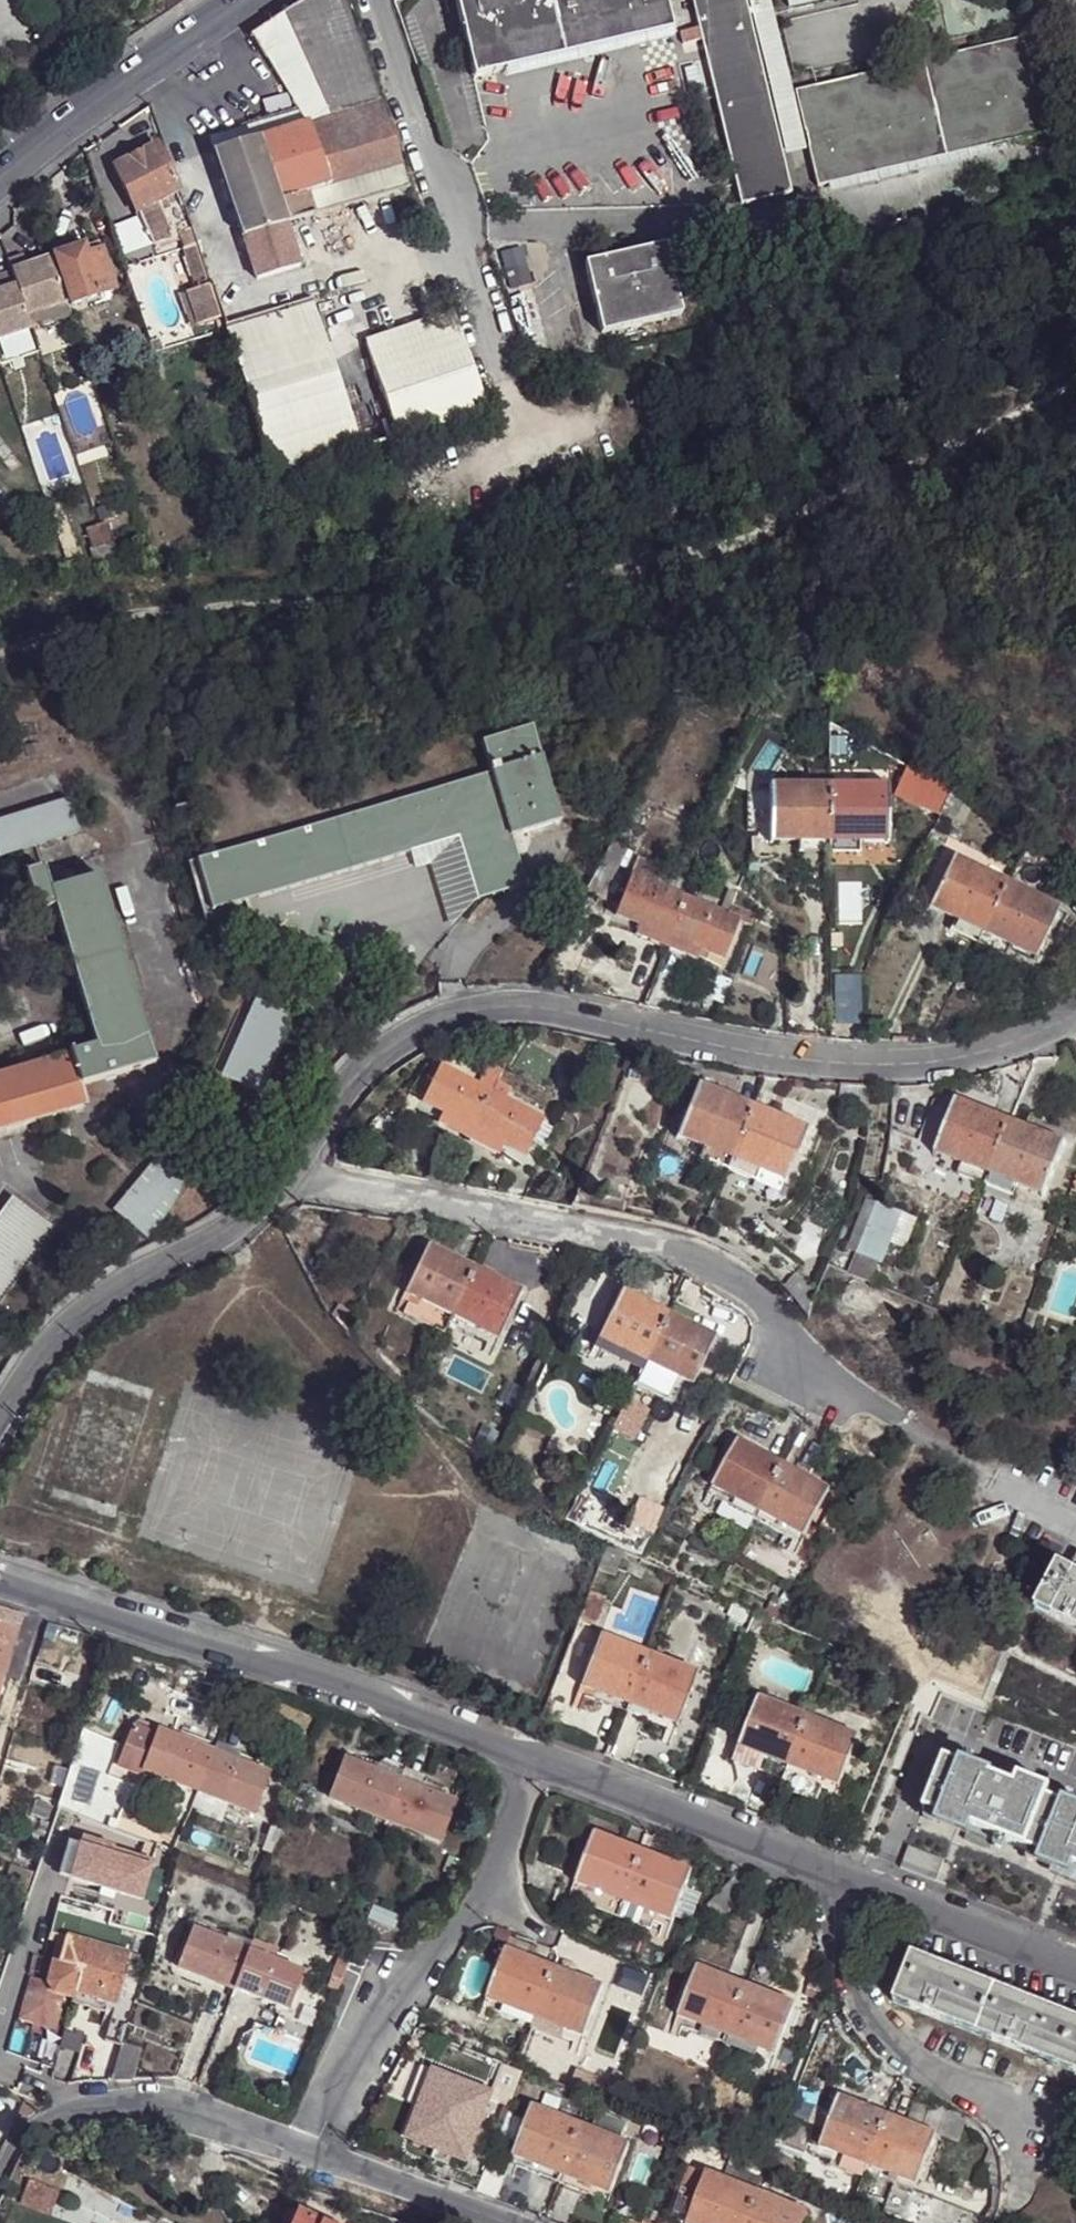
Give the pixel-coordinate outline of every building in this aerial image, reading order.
[(251,35),(270,68),(303,125),(216,153),(243,238),(286,225),(289,225),(407,190),(350,23),(343,0),(306,0),(299,3),(251,35)] [(659,0),(453,0),(470,75),(666,28),(659,0)] [(764,97),(741,0),(687,0),(734,207),(786,196),(764,97)] [(817,80),(816,73),(788,79),(775,24),(858,6),(881,1),(881,0),(863,0),(846,4),(846,0),(822,0),(773,13),(770,0),(741,0),(764,97),(788,92),(786,87),(817,80)] [(1016,34),(817,80),(786,87),(788,92),(798,138),(1026,86),(1016,34)] [(1037,140),(1026,86),(798,138),(810,189),(1037,140)] [(156,146),(114,167),(136,211),(153,203),(179,191),(156,146)] [(153,203),(136,211),(151,245),(169,237),(153,203)] [(286,225),(243,238),(255,279),(300,265),(289,225),(286,225)] [(187,247),(196,244),(192,232),(183,235),(187,247)] [(55,256),(71,303),(113,290),(97,243),(55,256)] [(195,289),(210,284),(197,245),(182,251),(195,289)] [(679,322),(663,252),(583,272),(602,342),(679,322)] [(66,301),(51,255),(31,262),(33,269),(27,271),(25,264),(21,253),(8,257),(12,269),(27,315),(66,301)] [(33,269),(31,262),(25,264),(27,271),(33,269)] [(31,327),(27,315),(12,269),(0,272),(0,292),(1,294),(0,295),(0,338),(31,327)] [(198,326),(222,318),(210,284),(195,289),(186,292),(198,326)] [(274,474),(361,449),(310,298),(225,328),(274,474)] [(32,330),(71,317),(66,301),(27,315),(31,327),(32,330)] [(484,411),(450,316),(365,345),(398,437),(484,411)] [(87,531),(92,548),(113,543),(107,526),(87,531)] [(113,543),(92,548),(96,560),(116,555),(113,543)] [(208,913),(408,854),(456,840),(475,900),(524,886),(509,837),(557,822),(540,760),(530,726),(478,742),(481,756),(486,773),(192,862),(208,913)] [(949,793),(909,767),(902,781),(943,806),(949,793)] [(826,838),(826,784),(767,785),(767,839),(795,839),(826,838)] [(888,784),(826,784),(826,838),(856,838),(889,838),(888,784)] [(0,820),(0,857),(77,832),(67,799),(0,820)] [(795,849),(826,850),(826,838),(795,839),(795,849)] [(826,838),(826,850),(855,849),(856,838),(826,838)] [(456,840),(408,854),(413,871),(430,865),(448,927),(475,900),(456,840)] [(1032,846),(1022,840),(1012,860),(1023,865),(1032,846)] [(614,843),(586,890),(609,900),(630,853),(614,843)] [(980,930),(1003,880),(952,855),(929,905),(953,917),(980,930)] [(635,862),(628,880),(654,890),(661,872),(635,862)] [(93,1046),(70,1053),(80,1086),(156,1063),(99,874),(50,888),(43,867),(25,873),(40,926),(56,921),(93,1046)] [(666,939),(680,901),(654,890),(628,880),(613,918),(639,928),(666,939)] [(1058,904),(1003,880),(980,930),(1007,943),(1034,955),(1058,904)] [(727,919),(680,901),(666,939),(698,951),(722,960),(737,924),(752,928),(755,919),(730,910),(727,919)] [(973,942),(980,930),(953,917),(947,929),(973,942)] [(608,925),(636,935),(639,928),(613,918),(610,918),(608,925)] [(636,935),(663,946),(666,939),(639,928),(636,935)] [(1007,943),(980,930),(973,942),(1001,955),(1007,943)] [(666,939),(663,946),(695,959),(698,951),(666,939)] [(698,951),(695,959),(724,970),(728,963),(722,960),(698,951)] [(295,1017),(256,999),(222,1074),(262,1092),(295,1017)] [(70,1053),(0,1075),(0,1131),(28,1123),(86,1106),(80,1086),(70,1053)] [(439,1113),(465,1125),(482,1088),(432,1066),(416,1100),(439,1113)] [(486,1090),(470,1128),(497,1141),(521,1152),(539,1116),(506,1101),(513,1085),(489,1071),(482,1088),(486,1090)] [(706,1146),(733,1156),(752,1105),(698,1084),(678,1134),(706,1146)] [(482,1088),(465,1125),(470,1128),(486,1090),(482,1088)] [(409,1107),(435,1120),(439,1113),(416,1100),(412,1099),(409,1107)] [(963,1161),(989,1171),(1009,1121),(954,1099),(934,1150),(963,1161)] [(733,1156),(760,1167),(786,1177),(807,1125),(752,1105),(733,1156)] [(435,1123),(460,1134),(465,1125),(439,1113),(435,1120),(435,1123)] [(989,1171),(1022,1184),(1046,1193),(1064,1143),(1009,1121),(989,1171)] [(465,1125),(460,1134),(491,1151),(492,1148),(497,1141),(470,1128),(465,1125)] [(178,1135),(116,1208),(149,1237),(212,1164),(178,1135)] [(497,1141),(492,1148),(521,1162),(525,1154),(521,1152),(497,1141)] [(701,1157),(729,1166),(733,1156),(706,1146),(701,1157)] [(733,1156),(729,1166),(756,1178),(760,1167),(733,1156)] [(958,1174),(984,1185),(989,1171),(963,1161),(958,1174)] [(989,1171),(984,1185),(1016,1196),(1022,1184),(989,1171)] [(846,1251),(857,1255),(875,1203),(868,1200),(865,1199),(846,1251)] [(51,1229),(10,1200),(0,1214),(0,1299),(51,1229)] [(875,1203),(857,1255),(879,1262),(882,1263),(889,1240),(900,1210),(875,1203)] [(916,1216),(900,1210),(889,1240),(905,1246),(916,1216)] [(454,1318),(476,1271),(428,1248),(406,1295),(454,1318)] [(879,1262),(857,1255),(851,1275),(852,1276),(873,1282),(879,1262)] [(523,1293),(476,1271),(454,1318),(501,1340),(523,1293)] [(647,1365),(672,1315),(626,1292),(601,1343),(647,1365)] [(448,1329),(454,1318),(406,1295),(397,1315),(403,1317),(409,1309),(448,1329)] [(719,1338),(672,1315),(647,1365),(695,1387),(719,1338)] [(501,1340),(454,1318),(448,1329),(489,1349),(486,1357),(493,1360),(501,1340)] [(643,1373),(647,1365),(601,1343),(592,1359),(600,1362),(605,1354),(643,1373)] [(695,1387),(647,1365),(643,1373),(682,1393),(679,1401),(686,1404),(695,1387)] [(759,1515),(785,1468),(738,1443),(714,1489),(759,1515)] [(831,1493),(785,1468),(759,1515),(805,1539),(831,1493)] [(754,1524),(759,1515),(714,1489),(704,1508),(709,1512),(715,1503),(754,1524)] [(805,1539),(759,1515),(754,1524),(793,1545),(789,1554),(796,1558),(805,1539)] [(1059,1569),(1036,1613),(1075,1633),(1075,1578),(1059,1569)] [(592,1590),(580,1621),(594,1626),(600,1621),(609,1597),(592,1590)] [(755,1611),(733,1602),(728,1613),(750,1623),(755,1611)] [(26,1616),(0,1608),(0,1618),(23,1625),(26,1616)] [(0,1618),(0,1675),(6,1677),(23,1625),(0,1618)] [(630,1705),(650,1654),(601,1635),(581,1686),(630,1705)] [(698,1672),(650,1654),(630,1705),(678,1723),(698,1672)] [(626,1714),(630,1705),(581,1686),(573,1704),(581,1707),(585,1698),(626,1714)] [(790,1766),(809,1715),(761,1697),(742,1748),(790,1766)] [(678,1723),(630,1705),(626,1714),(667,1729),(664,1739),(673,1742),(678,1723)] [(860,1734),(809,1715),(790,1766),(840,1785),(860,1734)] [(134,1720),(131,1725),(158,1735),(160,1729),(134,1720)] [(215,1749),(218,1741),(175,1724),(172,1733),(215,1749)] [(200,1788),(215,1749),(172,1733),(161,1729),(160,1729),(158,1735),(131,1725),(117,1763),(144,1774),(146,1767),(179,1779),(171,1798),(193,1806),(200,1788)] [(260,1756),(218,1741),(215,1749),(257,1765),(260,1756)] [(787,1775),(790,1766),(742,1748),(734,1765),(742,1767),(746,1758),(787,1775)] [(257,1765),(215,1749),(200,1788),(231,1799),(253,1808),(267,1770),(257,1765)] [(401,1779),(404,1771),(381,1761),(362,1754),(360,1761),(401,1779)] [(384,1817),(401,1779),(360,1761),(346,1756),(331,1795),(384,1817)] [(404,1771),(406,1767),(382,1758),(381,1761),(404,1771)] [(953,1758),(932,1810),(977,1828),(972,1841),(998,1850),(1003,1838),(1052,1857),(1048,1870),(1074,1880),(1075,1874),(1075,1808),(953,1758)] [(840,1785),(790,1766),(787,1775),(829,1791),(826,1799),(834,1803),(840,1785)] [(429,1777),(406,1767),(404,1771),(428,1780),(429,1777)] [(428,1780),(404,1771),(401,1779),(443,1796),(447,1788),(428,1780)] [(443,1796),(401,1779),(384,1817),(439,1840),(454,1802),(443,1796)] [(193,1806),(192,1808),(223,1821),(231,1799),(200,1788),(193,1806)] [(317,1797),(300,1789),(295,1802),(312,1808),(317,1797)] [(43,1816),(59,1822),(65,1808),(40,1798),(34,1812),(43,1816)] [(33,1839),(49,1845),(59,1822),(43,1816),(33,1839)] [(578,1883),(625,1901),(644,1851),(596,1833),(578,1883)] [(74,1878),(144,1900),(156,1862),(127,1853),(125,1859),(115,1856),(117,1847),(86,1837),(74,1878)] [(917,1848),(909,1869),(945,1884),(953,1863),(917,1848)] [(625,1901),(675,1920),(694,1871),(644,1851),(625,1901)] [(582,1896),(621,1910),(625,1901),(578,1883),(572,1897),(580,1901),(582,1896)] [(625,1901),(621,1910),(664,1927),(661,1936),(668,1938),(675,1920),(625,1901)] [(150,1958),(76,1938),(83,1910),(58,1902),(49,1931),(59,1934),(59,1933),(65,1934),(64,1936),(58,1934),(56,1941),(63,1942),(53,1978),(36,1974),(25,2014),(58,2023),(68,1990),(76,1991),(75,1998),(114,2010),(105,2038),(121,2043),(150,1958)] [(248,1951),(252,1942),(210,1925),(207,1934),(248,1951)] [(176,1976),(229,1998),(248,1951),(207,1934),(193,1928),(176,1976)] [(295,1959),(252,1942),(248,1951),(290,1968),(295,1959)] [(488,1998),(536,2016),(556,1967),(510,1949),(488,1998)] [(248,1951),(229,1998),(284,2019),(303,1972),(290,1968),(248,1951)] [(327,1988),(338,1992),(349,1962),(339,1958),(327,1988)] [(913,1959),(896,2005),(1075,2076),(1075,2022),(913,1959)] [(679,2016),(728,2034),(747,1984),(698,1965),(679,2016)] [(536,2016),(585,2035),(604,1987),(556,1967),(536,2016)] [(728,2034),(777,2053),(796,2003),(747,1984),(728,2034)] [(492,2010),(532,2026),(536,2016),(488,1998),(480,2016),(488,2020),(492,2010)] [(633,2009),(646,2014),(650,2004),(637,1998),(633,2009)] [(536,2016),(532,2026),(573,2042),(571,2050),(578,2053),(585,2035),(536,2016)] [(683,2028),(725,2044),(728,2034),(679,2016),(672,2033),(678,2035),(683,2028)] [(54,2034),(33,2027),(28,2041),(49,2049),(54,2034)] [(82,2035),(67,2029),(62,2044),(77,2050),(82,2035)] [(728,2034),(725,2044),(766,2059),(761,2070),(770,2073),(777,2053),(728,2034)] [(121,2043),(110,2078),(133,2077),(141,2048),(121,2043)] [(411,2137),(438,2071),(423,2065),(409,2101),(414,2102),(401,2133),(411,2137)] [(491,2093),(438,2071),(411,2137),(465,2160),(491,2093)] [(880,2088),(872,2108),(889,2114),(896,2093),(880,2088)] [(872,2108),(839,2096),(831,2114),(827,2128),(820,2145),(870,2162),(889,2114),(872,2108)] [(560,2174),(580,2125),(514,2098),(500,2131),(517,2139),(511,2154),(560,2174)] [(930,2101),(921,2126),(938,2132),(944,2113),(930,2101)] [(831,2114),(811,2106),(806,2120),(827,2128),(831,2114)] [(944,2113),(938,2132),(945,2135),(952,2119),(944,2113)] [(921,2126),(889,2114),(870,2162),(917,2183),(938,2132),(921,2126)] [(952,2119),(945,2135),(960,2140),(964,2130),(952,2119)] [(627,2143),(580,2125),(560,2174),(607,2194),(627,2143)] [(824,2159),(864,2175),(870,2162),(820,2145),(812,2166),(819,2168),(824,2159)] [(976,2177),(1005,2190),(1000,2168),(988,2150),(976,2177)] [(556,2184),(560,2174),(511,2154),(506,2168),(488,2161),(477,2189),(495,2196),(505,2174),(511,2177),(515,2167),(556,2184)] [(755,2193),(761,2179),(717,2162),(711,2176),(689,2167),(671,2214),(689,2221),(688,2222),(743,2222),(755,2193)] [(870,2162),(864,2175),(913,2193),(917,2183),(870,2162)] [(560,2174),(556,2184),(596,2201),(592,2211),(599,2213),(607,2194),(560,2174)] [(805,2212),(755,2193),(743,2222),(801,2222),(805,2212)] [(938,2207),(936,2211),(921,2205),(921,2208),(907,2202),(901,2221),(907,2222),(979,2222),(938,2207)] [(297,2209),(290,2222),(331,2222),(297,2209)]
